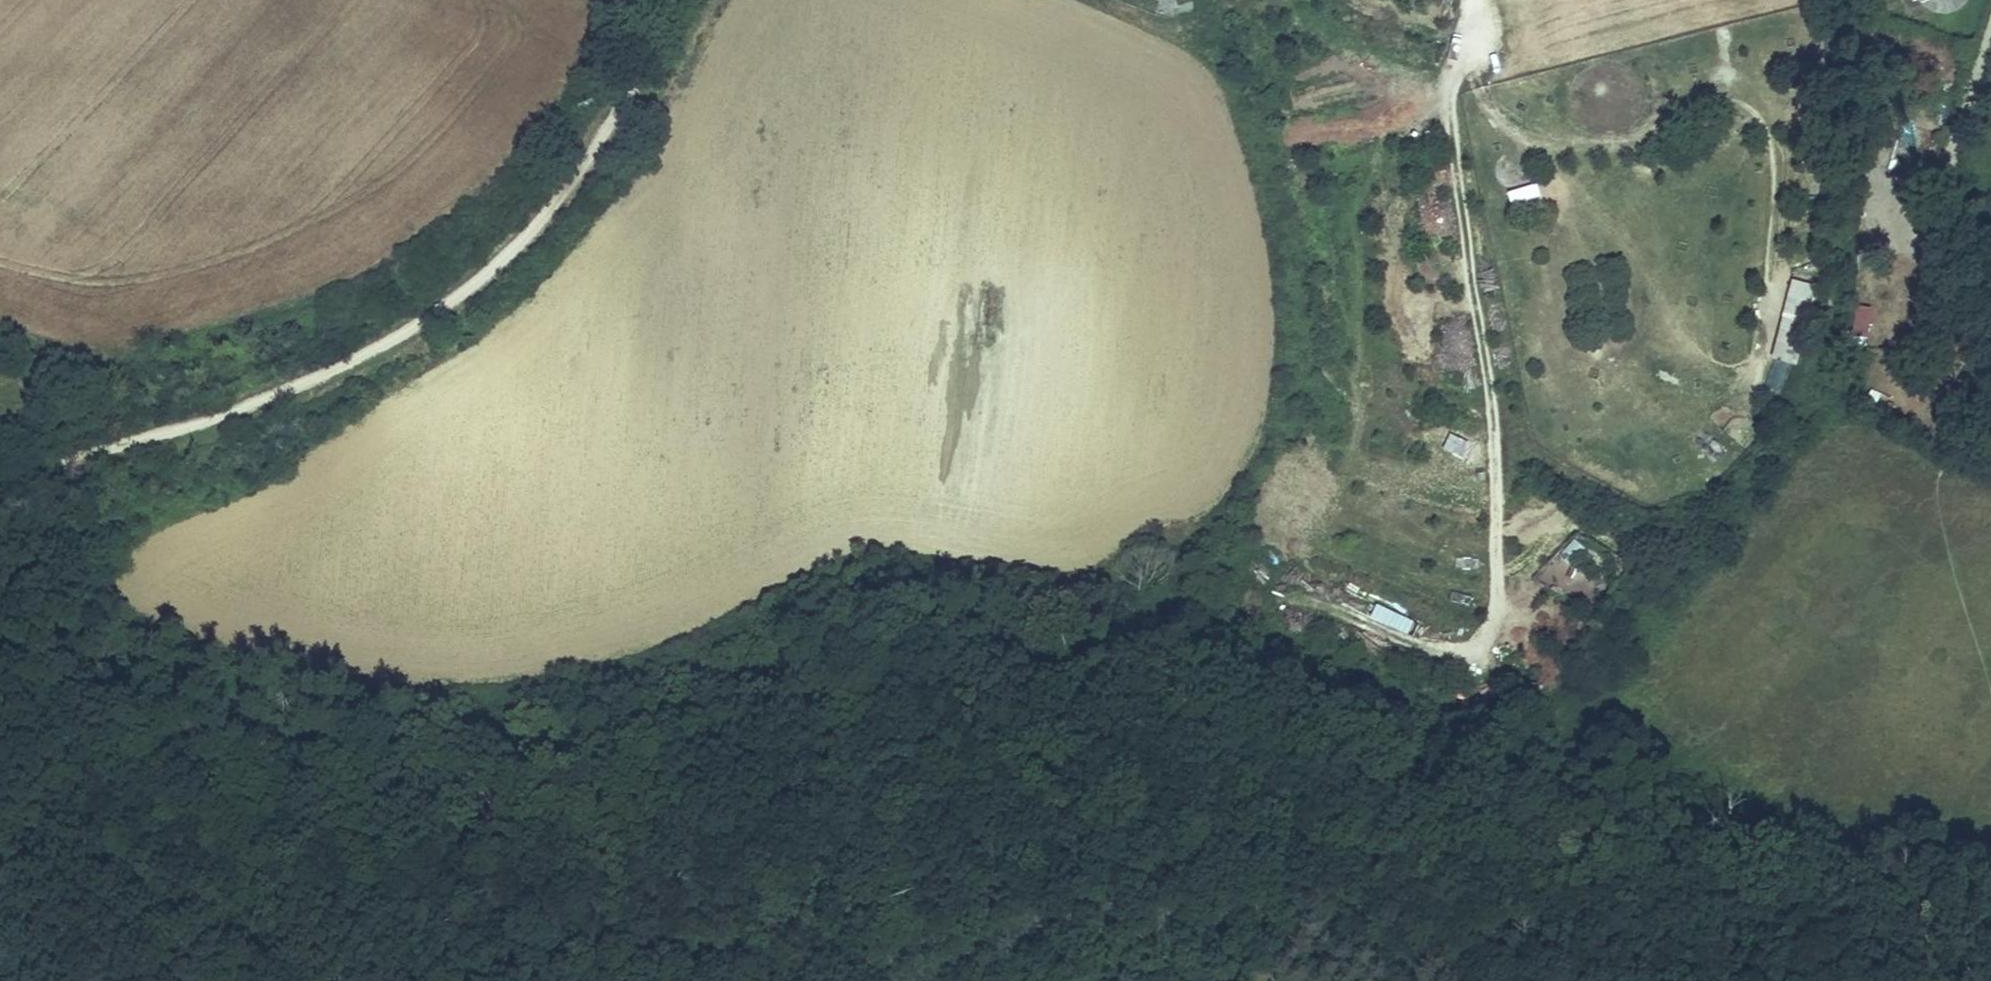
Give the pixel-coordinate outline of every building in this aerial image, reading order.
[(1921,2),(1929,9),(1944,13),(1953,11),(1962,6),(1967,0),(1920,0),(1921,2)] [(1782,391),(1813,286),(1796,281),(1765,386),(1782,391)] [(1572,566),(1586,549),(1573,539),(1559,556),(1572,566)]
